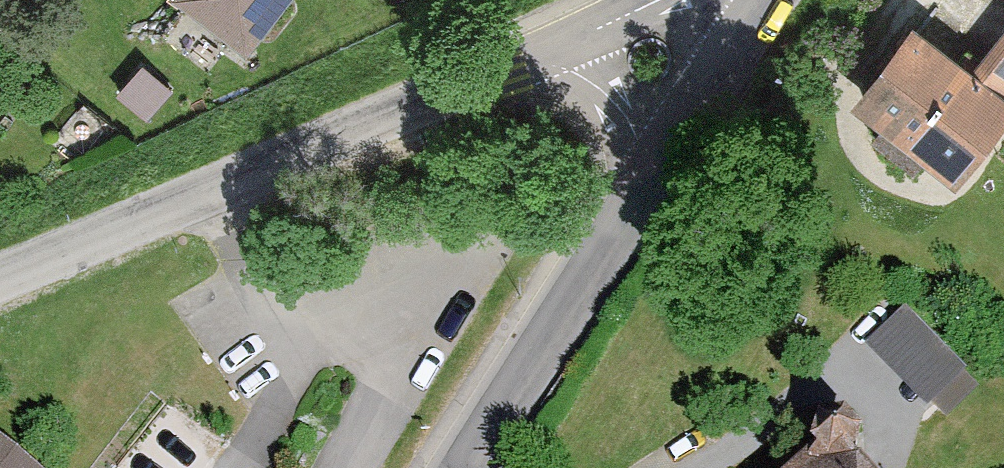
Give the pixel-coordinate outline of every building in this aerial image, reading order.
[(251,56),(292,0),(174,0),(251,56)] [(849,101),(959,186),(1003,128),(1003,27),(972,68),(911,21),(849,101)] [(851,463),(845,457),(854,451),(856,431),(835,416),(810,427),(806,450),(812,456),(799,467),(855,467),(851,463)] [(0,442),(0,467),(35,467),(0,442)]
